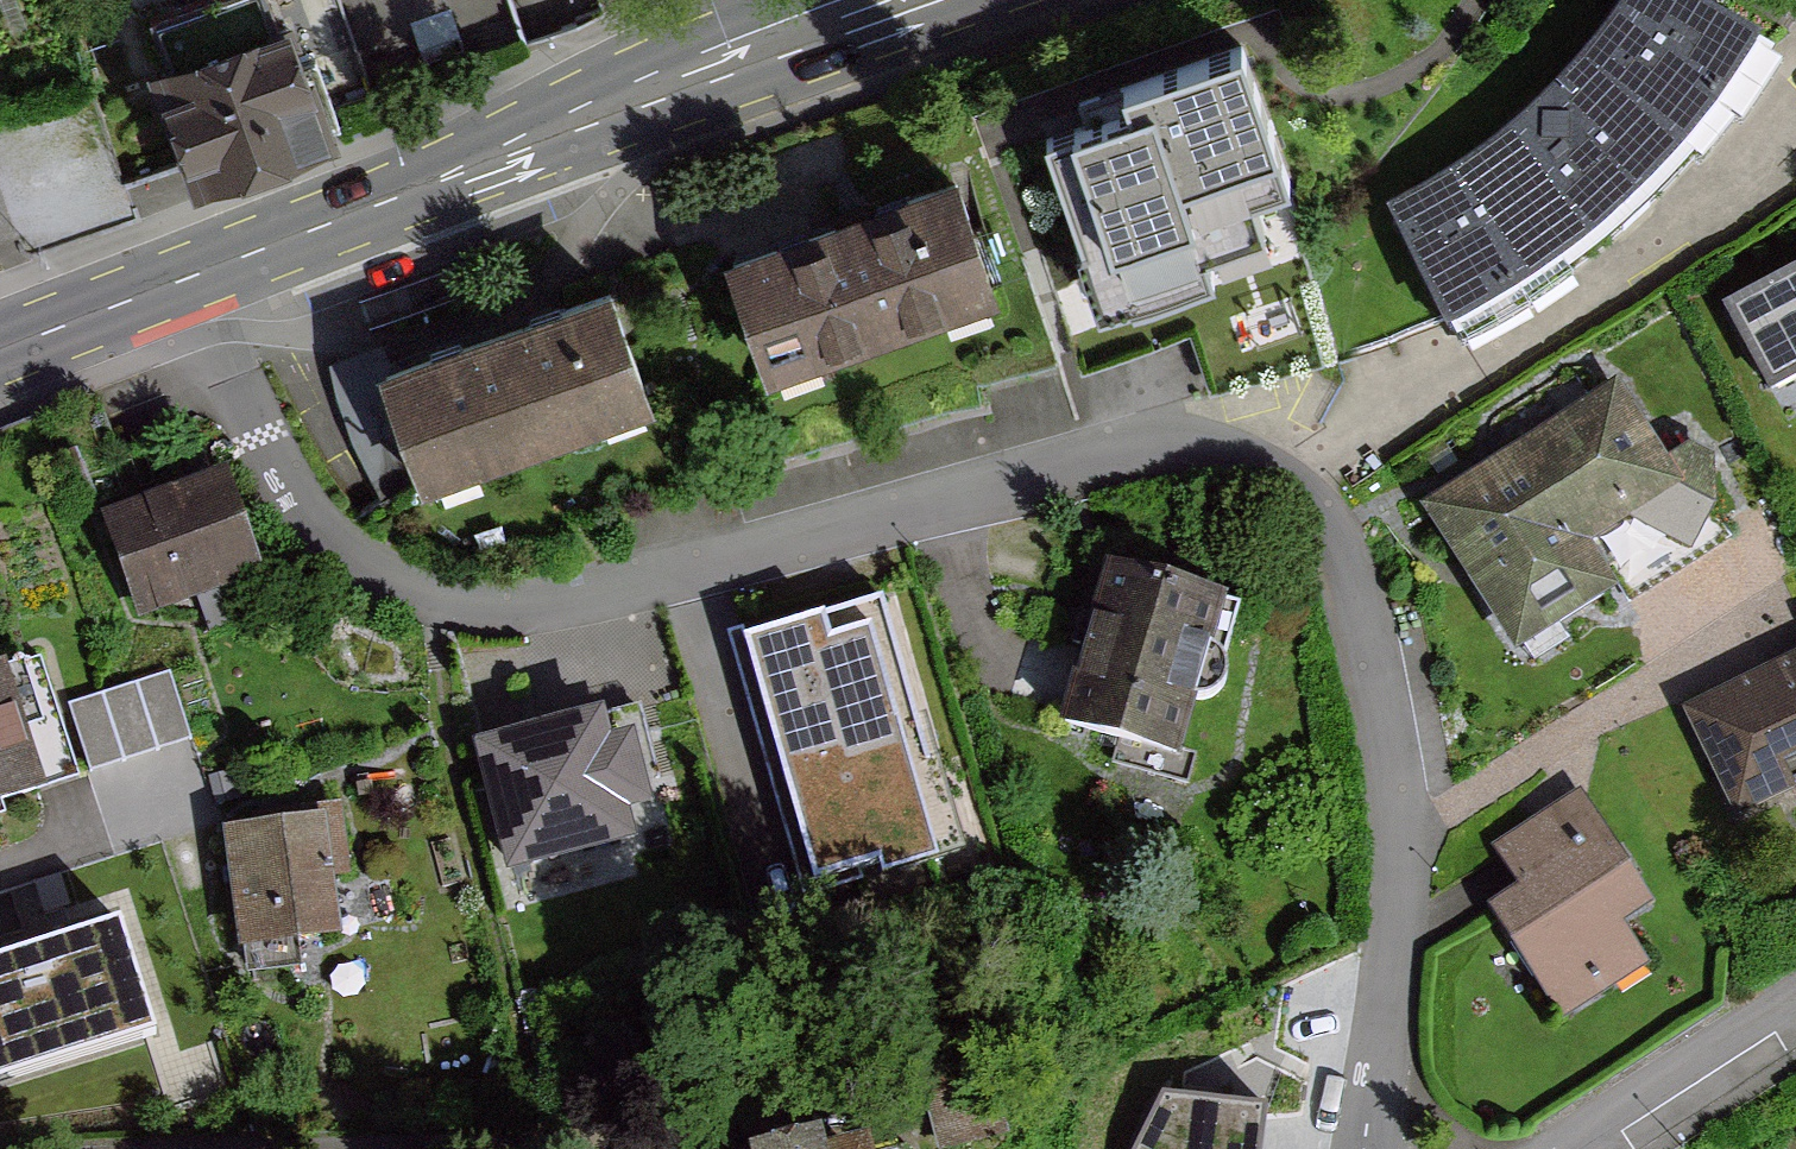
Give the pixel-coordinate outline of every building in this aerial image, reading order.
[(364,75),(525,22),(517,0),(340,0),(364,75)] [(1584,45),(1555,85),(1500,135),(1447,178),(1364,220),(1426,342),(1511,299),(1578,246),(1643,185),(1686,137),(1740,58),(1654,0),(1614,0),(1584,45)] [(296,12),(149,62),(193,189),(340,139),(296,12)] [(1134,211),(1153,267),(1243,237),(1238,224),(1300,203),(1251,61),(1198,79),(1196,72),(1109,101),(1116,123),(1128,157),(1108,164),(1126,214),(1134,211)] [(944,207),(731,281),(771,396),(984,322),(944,207)] [(1729,313),(1775,401),(1795,390),(1795,277),(1729,313)] [(604,304),(384,376),(427,506),(646,434),(604,304)] [(1617,389),(1425,511),(1517,653),(1616,589),(1590,549),(1682,490),(1617,389)] [(216,488),(98,532),(135,634),(254,591),(216,488)] [(1236,620),(1104,579),(1055,737),(1187,777),(1236,620)] [(744,627),(729,632),(808,897),(938,859),(911,768),(934,761),(885,598),(747,638),(744,627)] [(12,790),(6,775),(83,748),(45,638),(0,654),(0,794),(12,790)] [(1680,709),(1732,825),(1795,797),(1795,658),(1680,709)] [(179,676),(73,700),(89,771),(196,747),(179,676)] [(599,717),(485,745),(513,861),(628,833),(622,809),(639,805),(623,741),(606,745),(599,717)] [(1657,919),(1595,804),(1493,841),(1516,894),(1484,916),(1561,1029),(1648,975),(1628,941),(1657,919)] [(320,823),(233,834),(246,940),(334,929),(320,823)] [(0,964),(0,1081),(154,1031),(119,926),(0,964)] [(1260,1143),(1150,1090),(1123,1146),(1130,1148),(1257,1148),(1260,1143)] [(818,1134),(761,1148),(822,1148),(818,1134)]
